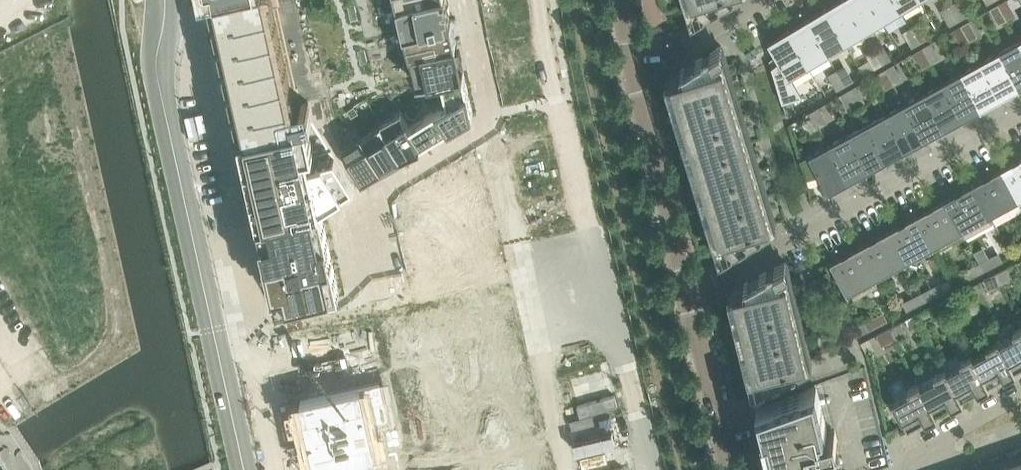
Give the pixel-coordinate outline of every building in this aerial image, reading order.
[(240,133),(295,121),(293,113),(291,102),(268,0),(211,0),(240,133)] [(291,102),(308,98),(321,95),(322,98),(413,78),(395,0),(268,0),(291,102)] [(405,27),(452,16),(448,0),(399,0),(405,27)] [(825,8),(846,43),(864,32),(845,0),(838,0),(825,8)] [(864,32),(883,21),(870,0),(845,0),(864,32)] [(883,21),(901,10),(896,0),(870,0),(883,21)] [(901,10),(917,0),(896,0),(901,10)] [(1006,16),(1012,13),(1007,0),(1004,0),(998,3),(1006,16)] [(951,7),(958,19),(966,15),(957,3),(951,7)] [(998,3),(990,8),(999,20),(1006,16),(998,3)] [(951,7),(944,10),(950,24),(958,19),(951,7)] [(825,8),(806,19),(827,54),(846,43),(825,8)] [(452,16),(405,27),(410,50),(411,50),(450,41),(457,40),(452,16)] [(806,19),(788,30),(809,65),(827,54),(806,19)] [(969,20),(961,25),(968,38),(975,34),(969,20)] [(913,29),(920,41),(928,36),(919,25),(913,29)] [(961,25),(953,29),(962,41),(968,38),(961,25)] [(913,29),(907,32),(912,46),(920,41),(913,29)] [(788,30),(768,42),(780,61),(772,67),(783,101),(790,99),(803,95),(791,76),(809,65),(788,30)] [(1000,51),(1020,89),(1020,44),(1019,40),(1000,51)] [(450,41),(411,50),(418,81),(434,77),(442,75),(457,72),(454,56),(454,55),(463,53),(461,42),(451,44),(450,41)] [(931,42),(923,47),(930,60),(937,56),(931,42)] [(703,56),(696,60),(689,64),(692,71),(672,77),(721,238),(747,230),(747,229),(755,227),(755,228),(773,222),(724,62),(718,57),(725,53),(725,52),(721,46),(722,46),(722,45),(711,51),(711,52),(703,56)] [(875,50),(883,63),(891,58),(882,46),(875,50)] [(923,47),(915,51),(924,63),(930,60),(923,47)] [(875,50),(869,54),(875,67),(883,63),(875,50)] [(981,61),(1002,100),(1020,90),(1020,89),(1000,51),(981,61)] [(981,61),(962,72),(983,111),(1002,100),(981,61)] [(886,68),(893,81),(899,77),(894,63),(886,68)] [(845,68),(838,72),(845,84),(854,79),(845,68)] [(886,68),(877,73),(887,85),(893,81),(886,68)] [(440,105),(410,124),(421,143),(473,112),(464,70),(442,75),(448,101),(440,105)] [(838,72),(832,75),(837,89),(845,84),(838,72)] [(962,72),(943,82),(964,121),(983,111),(962,72)] [(943,82),(924,93),(945,131),(964,121),(943,82)] [(848,90),(855,102),(862,99),(856,85),(848,90)] [(848,90),(840,94),(849,106),(855,102),(848,90)] [(924,93),(905,103),(925,140),(945,131),(924,93)] [(295,121),(240,133),(241,136),(246,160),(247,162),(252,188),(253,191),(258,214),(259,217),(322,204),(354,184),(335,154),(332,148),(329,144),(324,135),(321,130),(327,126),(320,96),(311,98),(315,117),(313,117),(308,118),(295,121)] [(790,99),(783,101),(787,115),(796,113),(790,99)] [(905,103),(886,113),(906,150),(907,149),(925,140),(905,103)] [(811,111),(818,124),(824,120),(819,106),(811,111)] [(401,109),(381,121),(402,155),(422,146),(420,144),(421,143),(410,124),(401,109)] [(811,111),(802,116),(812,127),(818,124),(811,111)] [(886,113),(867,124),(887,160),(888,159),(908,152),(907,149),(906,150),(886,113)] [(381,121),(362,133),(382,167),(402,155),(381,121)] [(867,124),(848,134),(868,170),(869,170),(889,162),(888,159),(887,160),(867,124)] [(362,133),(342,144),(363,179),(367,176),(368,178),(380,172),(378,169),(382,167),(362,133)] [(848,134),(829,144),(849,181),(850,180),(870,172),(869,170),(868,170),(848,134)] [(807,179),(819,173),(829,192),(831,191),(851,183),(850,180),(849,181),(829,144),(801,160),(806,179),(807,179)] [(481,145),(419,182),(437,263),(504,249),(481,145)] [(1020,158),(1013,162),(1002,168),(1019,198),(1020,197),(1020,157),(1020,158)] [(985,177),(974,183),(990,214),(991,213),(1019,198),(1002,168),(992,173),(992,174),(985,178),(985,177)] [(956,193),(945,199),(962,229),(961,230),(965,237),(995,220),(991,213),(990,214),(974,183),(963,189),(956,193)] [(935,205),(927,209),(917,214),(933,245),(961,230),(962,229),(945,199),(935,205)] [(322,204),(259,217),(267,254),(268,257),(270,266),(278,302),(341,289),(322,204)] [(899,224),(888,230),(905,261),(933,245),(917,214),(906,220),(906,221),(899,225),(899,224)] [(870,240),(860,246),(877,276),(905,261),(888,230),(878,236),(871,240),(870,240)] [(849,251),(850,252),(842,256),(842,255),(831,262),(849,295),(851,299),(879,283),(879,284),(880,283),(877,276),(860,246),(849,251)] [(980,262),(984,270),(1001,261),(1001,260),(999,261),(995,254),(998,253),(997,253),(980,262)] [(789,268),(785,262),(786,262),(786,261),(775,267),(767,271),(759,275),(760,275),(753,278),(755,286),(735,291),(755,373),(782,367),(782,366),(788,364),(788,365),(808,360),(788,278),(783,279),(782,273),(789,269),(789,268)] [(980,262),(962,271),(963,271),(965,270),(968,277),(966,278),(966,279),(984,270),(980,262)] [(995,273),(1001,284),(1013,277),(1008,267),(995,273)] [(995,273),(983,279),(989,290),(1001,284),(995,273)] [(509,279),(440,293),(449,334),(470,330),(478,365),(525,355),(520,328),(524,328),(519,306),(515,306),(509,279)] [(940,282),(922,292),(926,299),(944,290),(941,291),(938,284),(940,283),(940,282)] [(907,300),(911,307),(908,308),(909,308),(926,299),(922,292),(905,301),(907,300)] [(954,294),(942,300),(947,311),(960,305),(954,294)] [(418,299),(396,304),(406,349),(428,344),(418,299)] [(942,300),(930,307),(935,317),(947,311),(942,300)] [(396,304),(374,309),(384,354),(406,349),(396,304)] [(366,311),(284,329),(299,400),(381,381),(366,311)] [(882,312),(847,330),(847,331),(849,329),(853,336),(851,338),(886,320),(886,319),(884,321),(880,314),(882,312)] [(907,332),(901,321),(889,328),(894,338),(907,332)] [(992,332),(996,340),(997,339),(1015,372),(1016,371),(1015,369),(1020,365),(1020,326),(1015,329),(1011,322),(992,332)] [(889,328),(877,334),(882,345),(894,338),(889,328)] [(990,385),(989,383),(1004,375),(1005,377),(1015,372),(997,339),(996,340),(987,345),(988,348),(974,356),(972,353),(971,354),(989,386),(990,385)] [(971,354),(961,359),(962,362),(947,370),(946,367),(945,368),(963,401),(964,400),(963,397),(977,389),(979,392),(989,386),(971,354)] [(478,365),(467,367),(472,391),(530,378),(530,375),(534,374),(530,357),(526,358),(525,355),(478,365)] [(431,359),(419,361),(421,369),(432,366),(431,359)] [(940,359),(930,365),(931,368),(915,377),(918,382),(936,415),(937,414),(936,412),(951,404),(952,406),(963,401),(945,368),(940,359)] [(398,365),(387,368),(388,376),(400,373),(398,365)] [(453,378),(441,381),(442,389),(454,386),(453,378)] [(530,378),(472,391),(477,414),(488,412),(535,402),(535,399),(539,398),(535,380),(531,381),(530,378)] [(381,381),(299,400),(315,469),(378,456),(370,422),(390,418),(381,381)] [(910,391),(893,400),(908,428),(925,418),(926,421),(936,415),(918,382),(908,388),(910,391)] [(757,405),(763,429),(762,429),(766,443),(771,441),(776,460),(770,461),(772,469),(838,469),(833,447),(822,450),(821,445),(838,441),(835,430),(818,434),(817,429),(827,426),(817,384),(817,383),(757,405)] [(454,386),(442,389),(444,397),(456,394),(454,386)] [(456,394),(444,397),(447,412),(459,409),(456,394)] [(490,418),(478,421),(483,444),(496,441),(497,443),(543,431),(541,423),(543,422),(540,408),(537,408),(535,402),(488,412),(490,418)] [(465,417),(458,418),(460,431),(468,429),(465,417)] [(458,418),(449,420),(451,427),(452,433),(460,431),(458,418)] [(460,431),(452,433),(454,440),(470,437),(468,429),(460,431)] [(477,449),(458,454),(461,464),(480,458),(477,449)] [(315,469),(401,469),(397,452),(378,456),(315,469)]
